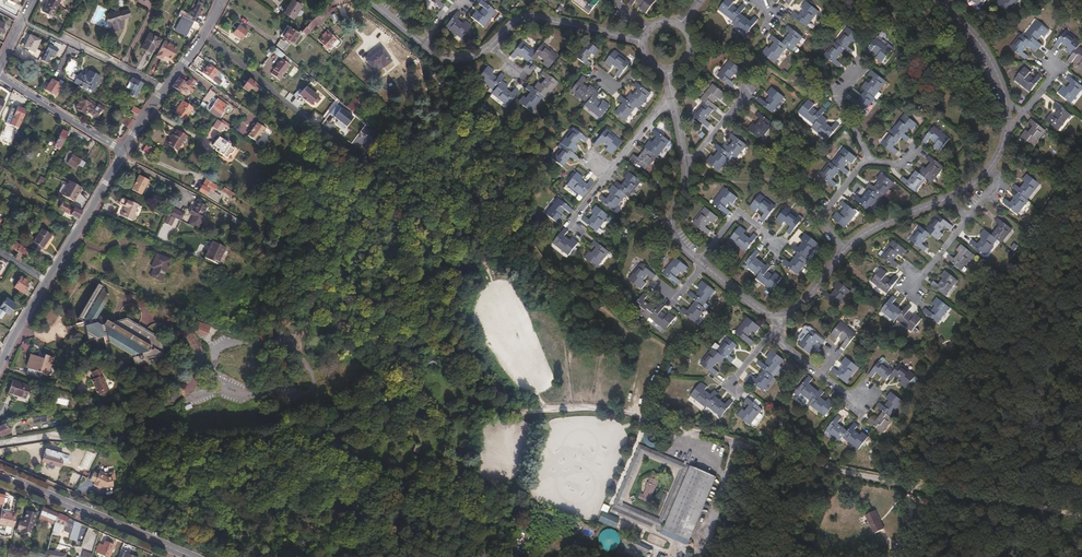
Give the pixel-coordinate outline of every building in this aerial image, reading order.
[(204,0),(200,0),(194,10),(198,12),(204,0)] [(294,0),(293,0),(285,13),(294,18),(297,13),(301,15),(303,11),(300,8),(302,5),(294,0)] [(441,8),(444,5),(439,1),(440,0),(431,0),(441,8)] [(478,2),(483,7),(478,12),(475,10),(471,16),(484,26),(496,11),(482,0),(480,0),(478,2)] [(600,0),(594,0),(593,0),(575,0),(574,1),(589,14),(600,0)] [(629,3),(632,6),(636,1),(641,5),(639,8),(646,13),(656,0),(631,0),(629,3)] [(747,7),(743,4),(739,9),(733,4),(735,2),(733,0),(727,0),(719,10),(735,22),(742,14),(747,7)] [(996,3),(1010,13),(1020,0),(999,0),(996,3)] [(53,16),(58,6),(48,1),(43,11),(53,16)] [(792,16),(807,27),(820,12),(807,1),(802,7),(804,10),(800,15),(795,12),(792,16)] [(302,31),(307,35),(332,7),(328,4),(302,31)] [(115,12),(112,10),(107,19),(113,23),(115,31),(124,29),(122,20),(132,17),(130,9),(121,12),(121,11),(115,12)] [(461,14),(457,11),(445,26),(460,38),(471,25),(465,20),(463,23),(457,18),(461,14)] [(735,22),(734,24),(747,34),(759,19),(755,16),(751,21),(742,14),(735,22)] [(187,35),(195,21),(194,20),(191,19),(186,17),(183,16),(176,29),(187,35)] [(1039,48),(1040,49),(1043,45),(1038,41),(1043,35),(1045,37),(1050,31),(1037,20),(1024,36),(1039,48)] [(240,25),(234,32),(241,39),(248,30),(240,25)] [(282,34),(284,36),(290,26),(288,25),(282,34)] [(290,26),(284,36),(293,42),(299,33),(290,26)] [(801,37),(788,26),(785,30),(790,34),(783,43),(788,47),(796,54),(798,54),(800,52),(799,50),(795,47),(800,41),(799,40),(801,37)] [(845,50),(851,55),(854,51),(849,47),(854,42),(856,43),(861,37),(848,27),(836,43),(845,50)] [(1081,42),(1067,30),(1055,45),(1058,48),(1062,43),(1068,47),(1066,50),(1072,55),(1079,46),(1081,42)] [(330,31),(329,31),(324,36),(320,40),(329,49),(338,38),(330,31)] [(150,33),(142,47),(151,52),(154,45),(158,46),(162,39),(150,33)] [(1024,36),(1021,34),(1011,47),(1026,60),(1029,56),(1024,52),(1029,46),(1036,52),(1039,48),(1024,36)] [(41,39),(30,35),(25,47),(35,52),(41,39)] [(783,43),(773,36),(770,39),(775,43),(770,48),(768,46),(763,53),(776,63),(788,47),(783,43)] [(876,58),(882,63),(892,50),(877,38),(865,53),(869,56),(873,51),(878,55),(876,58)] [(288,43),(282,39),(277,45),(284,50),(288,43)] [(165,40),(157,56),(162,58),(165,55),(172,59),(178,47),(165,40)] [(588,68),(591,64),(587,60),(591,54),(594,56),(598,50),(585,40),(573,56),(588,68)] [(531,59),(536,52),(522,41),(510,57),(514,60),(518,55),(528,62),(531,59)] [(836,43),(835,42),(824,56),(839,67),(842,64),(837,60),(845,50),(836,43)] [(558,56),(542,44),(536,52),(531,59),(534,61),(538,57),(544,61),(542,64),(548,69),(558,56)] [(59,49),(49,45),(42,60),(47,62),(52,53),(56,55),(59,49)] [(1079,46),(1072,55),(1067,61),(1071,64),(1075,59),(1081,64),(1079,66),(1081,69),(1081,48),(1079,46)] [(286,54),(277,48),(274,51),(282,59),(286,54)] [(269,57),(274,51),(271,49),(266,54),(269,57)] [(383,49),(368,60),(373,68),(381,62),(385,66),(392,60),(383,49)] [(616,75),(619,78),(631,63),(615,51),(605,63),(611,68),(614,66),(619,70),(616,75)] [(199,57),(191,68),(195,71),(203,61),(199,57)] [(208,63),(209,64),(214,67),(217,63),(212,59),(208,63)] [(282,59),(274,69),(275,70),(272,74),(280,80),(283,76),(282,75),(289,65),(282,59)] [(731,80),(735,75),(738,76),(743,70),(730,60),(718,75),(733,88),(736,84),(731,80)] [(216,76),(219,72),(214,67),(209,64),(203,73),(219,85),(222,81),(216,76)] [(505,76),(501,73),(497,78),(492,74),(494,71),(488,67),(478,80),(493,92),(501,81),(505,76)] [(1031,71),(1025,67),(1015,79),(1031,92),(1042,77),(1039,74),(1035,79),(1029,74),(1031,71)] [(866,81),(862,87),(866,90),(875,98),(887,82),(873,70),(869,74),(874,78),(869,83),(866,81)] [(86,86),(92,90),(100,77),(89,71),(86,75),(85,74),(83,75),(80,75),(80,77),(77,75),(73,81),(79,85),(85,89),(86,86)] [(543,97),(546,99),(558,83),(543,72),(541,75),(545,79),(541,85),(538,82),(533,88),(543,97)] [(1072,103),(1081,90),(1081,85),(1069,75),(1066,79),(1071,83),(1066,89),(1064,87),(1059,93),(1072,103)] [(586,103),(596,91),(596,90),(590,85),(588,88),(582,83),(586,79),(582,76),(570,91),(586,103)] [(143,83),(137,80),(132,77),(127,87),(132,90),(130,94),(135,97),(143,83)] [(187,83),(181,79),(179,77),(173,86),(180,91),(185,86),(193,92),(196,88),(193,86),(196,82),(191,77),(187,83)] [(256,82),(250,78),(243,87),(248,91),(251,87),(257,91),(261,86),(256,82)] [(55,95),(62,85),(58,83),(52,79),(46,89),(55,95)] [(501,81),(493,92),(491,94),(507,107),(519,92),(515,88),(511,93),(505,89),(507,86),(501,81)] [(636,108),(639,110),(651,94),(636,82),(634,85),(639,89),(634,96),(631,93),(626,99),(636,108)] [(713,84),(701,100),(704,103),(714,111),(716,112),(719,108),(715,104),(719,98),(722,101),(727,94),(713,84)] [(90,95),(92,90),(86,86),(85,89),(79,85),(77,87),(90,95)] [(528,85),(525,88),(530,92),(525,98),(522,96),(518,102),(531,112),(543,97),(533,88),(528,85)] [(773,113),(785,97),(772,87),(767,93),(770,96),(766,101),(761,98),(758,101),(773,113)] [(293,93),(296,97),(303,92),(300,88),(293,93)] [(20,94),(13,90),(11,95),(17,98),(20,94)] [(865,112),(876,99),(875,98),(866,90),(858,100),(853,96),(850,100),(865,112)] [(586,103),(584,106),(600,118),(610,105),(604,100),(602,103),(596,98),(600,94),(596,91),(586,103)] [(626,99),(621,96),(618,99),(623,103),(616,113),(626,121),(636,108),(626,99)] [(120,97),(114,109),(119,111),(124,100),(120,97)] [(78,104),(76,108),(86,114),(87,111),(94,115),(98,109),(90,103),(91,101),(86,98),(85,100),(82,98),(79,102),(78,101),(76,103),(78,104)] [(205,98),(200,105),(206,109),(210,102),(205,98)] [(348,107),(355,113),(363,104),(355,98),(348,107)] [(219,99),(210,111),(220,118),(224,112),(223,111),(227,105),(219,99)] [(822,115),(826,110),(823,107),(819,111),(813,107),(815,104),(809,100),(799,113),(805,118),(814,125),(822,115)] [(183,101),(175,114),(185,121),(194,108),(183,101)] [(1054,116),(1051,114),(1046,120),(1059,130),(1072,114),(1056,102),(1054,106),(1058,110),(1054,116)] [(714,111),(704,103),(693,116),(708,128),(712,124),(707,120),(714,111)] [(22,119),(27,109),(19,106),(14,116),(22,119)] [(138,115),(141,110),(134,106),(131,111),(138,115)] [(756,125),(753,123),(749,129),(762,140),(774,124),(759,112),(756,115),(761,119),(756,125)] [(902,137),(908,142),(910,138),(905,134),(910,128),(913,130),(918,124),(905,114),(892,129),(902,137)] [(828,120),(822,115),(814,125),(813,127),(812,128),(828,140),(840,125),(837,122),(832,127),(826,122),(828,120)] [(129,128),(135,120),(127,116),(122,123),(129,128)] [(814,125),(805,118),(804,119),(813,127),(814,125)] [(1021,136),(1034,146),(1047,131),(1031,119),(1029,122),(1033,126),(1029,132),(1026,130),(1021,136)] [(219,121),(217,120),(212,127),(220,132),(224,126),(225,125),(219,121)] [(256,121),(247,135),(256,141),(266,128),(256,121)] [(935,126),(923,141),(927,144),(930,139),(936,143),(934,147),(940,151),(950,138),(935,126)] [(572,128),(560,143),(563,146),(573,154),(578,148),(575,145),(580,140),(585,143),(588,140),(572,128)] [(892,129),(881,143),(896,155),(899,151),(894,147),(902,137),(892,129)] [(61,147),(68,133),(63,130),(56,144),(61,147)] [(188,137),(177,130),(174,135),(171,138),(170,138),(166,144),(177,151),(183,141),(184,142),(188,137)] [(605,130),(593,144),(597,147),(601,142),(607,147),(605,149),(611,154),(621,142),(605,130)] [(657,156),(658,157),(670,142),(655,130),(653,133),(658,137),(653,143),(650,141),(645,147),(647,148),(657,156)] [(89,137),(81,132),(79,135),(87,140),(89,137)] [(726,151),(732,156),(737,159),(747,145),(732,133),(730,137),(734,141),(730,147),(725,144),(722,148),(726,151)] [(220,150),(219,153),(226,158),(229,154),(232,154),(234,149),(228,145),(229,144),(219,137),(217,140),(215,140),(212,145),(218,149),(220,150)] [(154,148),(147,144),(143,151),(150,155),(154,148)] [(722,148),(717,144),(714,147),(719,151),(715,157),(712,155),(707,161),(720,171),(732,156),(726,151),(722,148)] [(573,154),(563,146),(552,159),(563,167),(571,157),(576,161),(578,158),(573,154)] [(841,170),(847,175),(850,171),(845,167),(850,162),(853,163),(857,157),(844,147),(832,163),(841,170)] [(646,170),(657,156),(647,148),(639,158),(634,154),(631,158),(646,170)] [(63,161),(68,164),(73,155),(74,152),(70,150),(63,161)] [(73,155),(68,164),(76,168),(78,164),(82,167),(85,162),(73,155)] [(927,179),(932,183),(942,170),(945,167),(930,155),(927,159),(931,163),(927,168),(924,166),(919,172),(927,179)] [(832,163),(830,162),(819,175),(835,187),(837,184),(833,180),(841,170),(832,163)] [(927,179),(919,172),(917,171),(909,180),(904,176),(901,180),(916,192),(927,179)] [(627,196),(629,197),(642,182),(629,172),(624,177),(627,180),(622,186),(617,182),(614,186),(627,196)] [(581,192),(584,195),(594,182),(591,180),(587,184),(581,180),(583,178),(577,173),(568,184),(580,193),(581,192)] [(880,197),(882,198),(895,183),(882,173),(877,179),(879,181),(875,187),(870,183),(867,187),(870,189),(880,197)] [(1013,188),(1019,193),(1028,200),(1040,184),(1028,174),(1023,180),(1025,182),(1021,188),(1016,184),(1013,188)] [(150,180),(140,175),(137,181),(133,190),(142,195),(150,180)] [(80,186),(69,180),(67,185),(63,183),(58,193),(74,201),(79,191),(77,191),(80,186)] [(217,186),(206,180),(199,191),(207,195),(219,202),(222,196),(214,191),(217,186)] [(627,196),(614,186),(614,185),(609,191),(612,193),(607,199),(602,195),(599,199),(615,211),(627,196)] [(233,197),(235,194),(224,187),(222,191),(233,197)] [(725,188),(713,203),(728,215),(731,211),(726,207),(730,202),(733,204),(738,198),(725,188)] [(869,210),(880,197),(870,189),(862,199),(857,195),(854,199),(869,210)] [(576,198),(580,201),(584,195),(581,192),(580,193),(576,198)] [(1018,214),(1029,201),(1028,200),(1019,193),(1011,202),(1006,199),(1003,202),(1018,214)] [(761,219),(765,222),(777,206),(761,194),(751,207),(757,212),(759,209),(765,214),(761,219)] [(564,210),(570,214),(572,210),(557,199),(545,214),(558,224),(563,218),(560,216),(564,210)] [(124,210),(121,215),(133,221),(135,215),(134,214),(138,205),(129,200),(129,201),(127,200),(124,206),(126,207),(125,210),(124,210)] [(832,218),(845,228),(857,212),(842,200),(839,204),(844,208),(840,214),(837,212),(832,218)] [(195,208),(194,207),(190,214),(194,216),(190,225),(198,229),(201,221),(200,219),(207,205),(198,201),(195,208)] [(60,208),(78,219),(83,211),(75,207),(74,208),(63,202),(60,208)] [(610,216),(597,206),(592,212),(595,214),(591,220),(586,216),(582,220),(597,232),(610,216)] [(708,235),(711,231),(707,227),(711,221),(714,224),(718,218),(706,207),(693,223),(708,235)] [(802,219),(787,207),(776,220),(783,225),(785,222),(791,227),(787,232),(791,234),(802,219)] [(184,214),(172,208),(169,215),(181,221),(184,214)] [(931,234),(939,240),(944,234),(941,232),(946,226),(950,230),(953,226),(938,214),(926,230),(931,234)] [(29,215),(23,225),(28,228),(34,218),(29,215)] [(998,239),(1002,243),(1013,229),(998,217),(995,221),(1000,225),(992,235),(998,239)] [(279,221),(274,218),(266,228),(271,232),(279,221)] [(747,251),(758,236),(755,233),(751,238),(745,234),(747,231),(741,226),(731,239),(747,251)] [(926,230),(920,226),(910,239),(925,251),(928,248),(923,244),(931,234),(926,230)] [(569,231),(565,228),(553,244),(569,256),(579,243),(573,238),(571,241),(565,236),(569,231)] [(35,242),(32,246),(39,250),(41,246),(43,247),(51,234),(42,229),(34,241),(35,242)] [(998,239),(992,235),(985,229),(980,235),(983,237),(978,243),(973,239),(970,243),(986,255),(998,239)] [(795,244),(792,248),(799,253),(807,259),(819,244),(806,233),(801,240),(804,242),(799,248),(795,244)] [(906,250),(893,240),(881,256),(896,267),(899,264),(895,260),(899,254),(902,256),(906,250)] [(225,247),(212,241),(204,257),(217,264),(225,247)] [(605,255),(608,251),(594,241),(592,244),(596,248),(592,254),(589,252),(584,258),(597,268),(607,256),(605,255)] [(19,252),(16,257),(21,260),(27,250),(15,242),(12,247),(19,252)] [(955,258),(950,254),(947,258),(962,270),(975,254),(961,244),(957,250),(959,252),(955,258)] [(745,265),(758,275),(766,265),(757,257),(760,253),(756,250),(745,265)] [(798,275),(809,261),(807,259),(799,253),(791,263),(786,259),(783,263),(798,275)] [(154,268),(150,276),(161,280),(170,259),(157,254),(152,267),(154,268)] [(675,257),(663,273),(679,285),(681,281),(677,278),(681,272),(684,274),(689,268),(675,257)] [(772,266),(768,263),(766,265),(758,275),(756,278),(760,281),(772,290),(782,278),(776,273),(774,276),(768,271),(772,266)] [(656,276),(641,264),(629,279),(641,289),(646,283),(644,282),(648,276),(653,279),(656,276)] [(871,281),(887,293),(899,278),(895,275),(891,280),(885,276),(888,273),(881,268),(871,281)] [(946,296),(959,280),(945,270),(940,276),(943,278),(939,284),(934,280),(931,284),(946,296)] [(28,281),(21,276),(14,287),(23,293),(28,285),(26,284),(28,281)] [(691,291),(688,295),(696,301),(703,307),(715,291),(702,281),(698,287),(700,289),(696,295),(691,291)] [(824,295),(839,307),(851,291),(838,281),(833,287),(836,289),(832,295),(826,291),(824,295)] [(123,330),(161,345),(160,338),(125,319),(108,323),(96,316),(104,302),(100,288),(95,285),(79,313),(123,330)] [(633,308),(648,320),(650,318),(658,307),(652,303),(650,305),(645,301),(648,296),(644,293),(633,308)] [(881,311),(895,321),(896,319),(903,311),(893,303),(897,298),(893,296),(881,311)] [(923,311),(938,323),(950,307),(937,297),(933,303),(935,305),(931,311),(926,308),(923,311)] [(0,307),(0,319),(5,312),(9,314),(16,305),(6,298),(0,307)] [(696,323),(706,309),(703,307),(696,301),(688,311),(683,307),(680,311),(696,323)] [(658,307),(650,318),(666,330),(676,317),(670,313),(668,315),(662,311),(666,306),(662,303),(658,307)] [(903,311),(896,319),(912,332),(922,318),(916,314),(914,316),(909,312),(912,307),(908,304),(903,311)] [(164,354),(161,345),(123,330),(79,313),(76,320),(80,323),(83,322),(84,327),(83,327),(87,342),(101,338),(101,335),(104,335),(106,343),(130,356),(140,353),(140,355),(131,357),(134,368),(140,367),(138,361),(145,360),(146,365),(165,360),(167,356),(164,354)] [(748,317),(735,333),(751,345),(754,341),(749,337),(753,331),(756,333),(761,327),(748,317)] [(845,349),(851,342),(857,334),(841,321),(831,334),(837,340),(839,337),(845,341),(841,346),(845,349)] [(193,323),(190,331),(204,336),(208,327),(203,325),(202,327),(193,323)] [(806,334),(812,328),(810,327),(806,326),(804,327),(804,329),(804,330),(803,332),(806,334)] [(815,331),(812,328),(806,334),(799,345),(811,355),(816,349),(814,347),(818,341),(823,344),(826,341),(814,332),(815,331)] [(726,358),(732,363),(734,359),(730,355),(737,345),(727,337),(717,351),(726,358)] [(717,351),(713,348),(701,364),(716,376),(719,372),(714,368),(718,362),(721,364),(726,358),(717,351)] [(760,360),(757,364),(764,369),(770,374),(772,376),(784,360),(771,350),(767,356),(769,358),(765,364),(760,360)] [(32,355),(25,374),(34,377),(36,371),(45,374),(48,367),(50,367),(53,358),(44,355),(42,358),(32,355)] [(839,371),(834,367),(832,371),(846,382),(859,367),(846,357),(841,363),(844,365),(839,371)] [(876,373),(886,380),(888,378),(894,370),(885,362),(885,361),(882,358),(869,374),(872,378),(876,373)] [(916,375),(900,362),(894,370),(888,378),(892,381),(896,376),(902,380),(900,383),(906,388),(916,375)] [(764,391),(775,378),(772,376),(770,374),(764,369),(756,380),(751,376),(749,379),(764,391)] [(93,380),(91,381),(98,396),(100,395),(105,396),(107,392),(108,391),(99,370),(91,373),(93,380)] [(746,382),(750,375),(745,371),(740,378),(746,382)] [(811,401),(819,391),(810,383),(813,379),(810,376),(798,391),(811,401)] [(29,387),(12,381),(8,393),(24,399),(29,387)] [(691,396),(707,408),(708,407),(716,397),(718,393),(714,390),(711,395),(705,390),(707,388),(701,383),(691,396)] [(811,401),(809,404),(825,417),(835,403),(829,398),(827,401),(821,397),(825,392),(821,388),(819,391),(811,401)] [(876,405),(883,411),(892,417),(904,401),(891,391),(886,397),(889,400),(884,405),(880,402),(876,405)] [(716,397),(708,407),(722,417),(733,402),(729,399),(726,404),(716,397)] [(743,409),(738,415),(750,425),(751,423),(752,423),(760,413),(759,412),(762,409),(748,398),(745,401),(750,405),(746,411),(743,409)] [(760,413),(752,423),(755,426),(757,426),(764,417),(763,416),(761,414),(764,410),(762,409),(759,412),(760,413)] [(883,433),(894,419),(892,417),(883,411),(876,421),(871,417),(868,421),(883,433)] [(826,430),(839,441),(843,437),(847,430),(838,423),(842,418),(838,415),(826,430)] [(847,430),(843,437),(859,449),(869,437),(863,432),(860,434),(855,429),(858,425),(855,422),(847,430)] [(0,425),(0,437),(9,433),(5,423),(0,425)] [(648,445),(656,446),(658,434),(645,432),(643,440),(649,441),(648,445)] [(660,521),(658,525),(664,528),(691,466),(641,444),(629,473),(634,475),(643,452),(645,452),(683,468),(684,470),(662,519),(660,521)] [(59,456),(42,450),(38,461),(44,463),(50,466),(56,467),(57,462),(59,456)] [(65,458),(59,456),(57,462),(63,464),(64,463),(66,459),(65,458)] [(692,466),(665,528),(690,539),(717,476),(692,466)] [(95,473),(92,480),(96,482),(95,485),(99,487),(100,484),(102,485),(106,486),(116,485),(114,479),(118,478),(115,470),(106,473),(101,471),(99,474),(95,473)] [(67,476),(59,474),(58,478),(71,483),(74,474),(69,472),(67,476)] [(614,506),(654,523),(656,519),(622,504),(622,502),(632,479),(627,477),(614,506)] [(652,477),(650,482),(648,488),(646,492),(653,496),(660,481),(652,477)] [(59,514),(43,507),(40,519),(47,521),(48,517),(56,520),(59,514)] [(20,520),(18,529),(32,533),(38,513),(27,510),(24,521),(20,520)] [(17,514),(2,511),(0,519),(0,523),(14,527),(17,514)] [(599,521),(616,527),(619,517),(603,511),(599,521)] [(877,511),(867,516),(876,534),(886,529),(877,511)] [(75,520),(59,514),(56,520),(55,525),(52,533),(58,535),(61,525),(70,527),(71,524),(74,525),(75,522),(75,520)] [(79,523),(75,522),(74,525),(72,531),(67,549),(72,550),(79,523)] [(647,540),(650,532),(638,528),(635,535),(647,540)] [(646,552),(649,547),(629,537),(626,542),(646,552)] [(110,556),(115,545),(106,541),(103,545),(100,544),(97,551),(110,556)]
